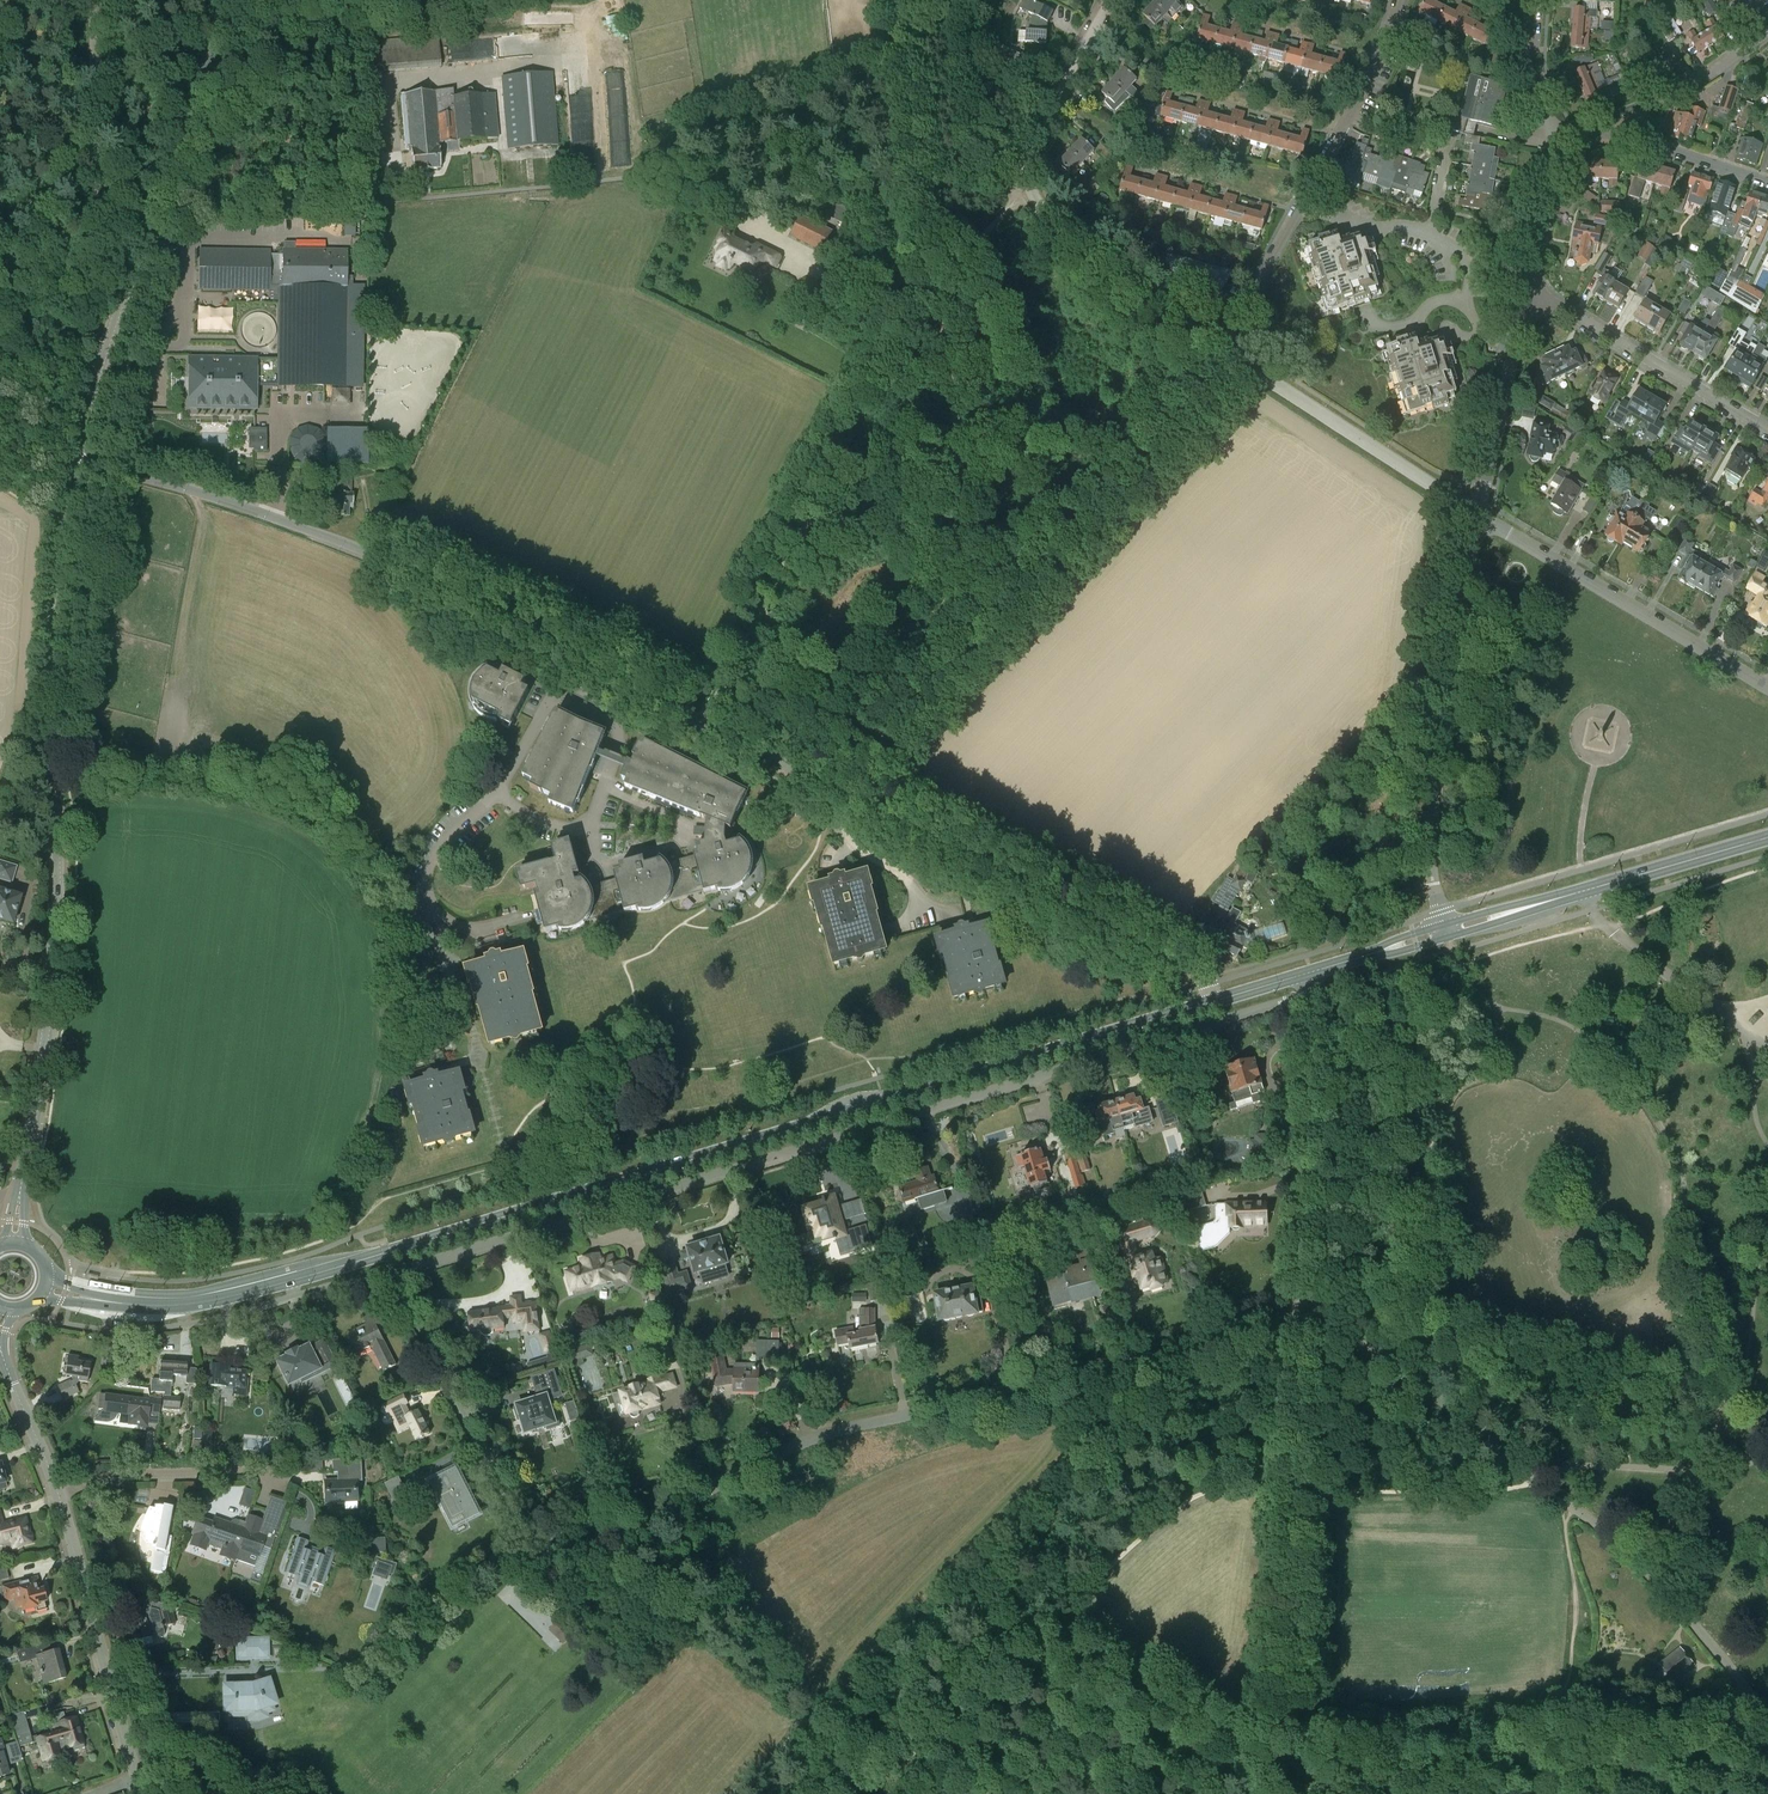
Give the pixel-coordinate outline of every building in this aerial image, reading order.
[(1020,44),(1048,46),(1049,34),(1046,34),(1047,22),(1047,23),(1053,12),(1030,0),(1024,0),(1020,8),(1032,15),(1031,33),(1021,32),(1020,44)] [(1154,3),(1172,19),(1183,7),(1176,0),(1157,0),(1154,3)] [(1438,22),(1445,8),(1431,1),(1432,0),(1425,0),(1419,12),(1438,22)] [(1710,15),(1716,11),(1709,0),(1703,0),(1701,1),(1710,15)] [(1730,7),(1743,25),(1755,15),(1747,5),(1746,5),(1742,0),(1739,0),(1730,7)] [(1747,5),(1755,15),(1766,6),(1762,0),(1752,0),(1753,0),(1747,5)] [(1172,19),(1154,3),(1143,15),(1148,20),(1144,24),(1151,31),(1162,20),(1167,25),(1172,19)] [(1689,8),(1693,16),(1703,10),(1698,3),(1689,8)] [(1438,22),(1454,30),(1465,7),(1460,4),(1455,13),(1445,8),(1438,22)] [(1454,30),(1470,38),(1477,24),(1466,19),(1471,10),(1465,7),(1454,30)] [(1574,8),(1572,28),(1589,29),(1590,18),(1596,19),(1597,11),(1574,8)] [(1684,23),(1692,18),(1689,12),(1681,17),(1684,23)] [(1359,13),(1357,18),(1367,22),(1369,16),(1359,13)] [(1197,40),(1214,44),(1218,30),(1207,27),(1210,17),(1204,15),(1197,40)] [(1710,30),(1703,34),(1710,45),(1723,38),(1716,26),(1716,27),(1711,20),(1705,23),(1710,30)] [(1477,24),(1470,38),(1486,46),(1498,24),(1492,21),(1487,30),(1477,24)] [(1214,44),(1232,49),(1238,25),(1232,23),(1230,33),(1218,30),(1214,44)] [(1232,49),(1249,54),(1253,40),(1242,36),(1244,27),(1238,25),(1232,49)] [(1179,26),(1173,32),(1177,36),(1183,29),(1179,26)] [(1660,29),(1668,42),(1674,38),(1666,26),(1660,29)] [(1589,29),(1572,28),(1570,47),(1587,49),(1589,29)] [(1710,45),(1703,34),(1697,38),(1692,31),(1686,34),(1691,41),(1690,42),(1697,53),(1710,45)] [(1177,36),(1173,32),(1162,44),(1166,48),(1177,36)] [(1249,54),(1267,59),(1273,34),(1267,33),(1264,43),(1253,40),(1249,54)] [(1267,59),(1284,64),(1288,49),(1276,46),(1279,36),(1273,34),(1267,59)] [(990,52),(996,41),(988,37),(982,48),(990,52)] [(1284,64),(1301,68),(1308,44),(1302,42),(1299,52),(1288,49),(1284,64)] [(367,50),(369,74),(440,68),(438,43),(367,50)] [(1301,68),(1318,73),(1322,59),(1311,56),(1314,46),(1308,44),(1301,68)] [(1664,58),(1657,61),(1664,73),(1677,65),(1670,54),(1669,54),(1665,47),(1659,50),(1664,58)] [(1494,52),(1491,66),(1499,68),(1502,54),(1494,52)] [(1337,63),(1322,59),(1318,73),(1339,79),(1346,54),(1340,53),(1337,63)] [(1402,59),(1419,64),(1421,57),(1413,54),(1403,56),(1402,59)] [(1588,58),(1578,61),(1580,67),(1590,63),(1588,58)] [(1646,58),(1640,62),(1645,69),(1644,69),(1651,80),(1664,73),(1657,61),(1650,65),(1646,58)] [(995,63),(989,75),(995,79),(1002,66),(995,63)] [(960,65),(953,75),(958,79),(965,69),(960,65)] [(1008,69),(1002,66),(995,79),(1002,82),(1008,69)] [(1575,72),(1582,90),(1597,84),(1589,66),(1575,72)] [(977,67),(973,73),(985,81),(989,75),(977,67)] [(1124,68),(1113,81),(1130,96),(1133,99),(1137,94),(1137,90),(1132,85),(1137,79),(1124,68)] [(1015,73),(1008,69),(1002,82),(1008,85),(1015,73)] [(501,77),(508,149),(558,145),(552,73),(501,77)] [(973,73),(969,79),(980,87),(985,81),(973,73)] [(1021,76),(1015,73),(1008,85),(1015,88),(1021,76)] [(1753,79),(1763,82),(1765,77),(1755,74),(1753,79)] [(1608,79),(1611,85),(1620,81),(1617,75),(1608,79)] [(1471,121),(1495,127),(1506,86),(1466,76),(1464,84),(1480,87),(1471,121)] [(965,85),(976,93),(980,87),(969,79),(965,85)] [(1130,96),(1113,81),(1102,93),(1107,99),(1104,102),(1113,112),(1130,96)] [(1597,84),(1582,90),(1590,109),(1605,102),(1597,84)] [(1726,87),(1719,109),(1730,113),(1738,91),(1726,87)] [(484,139),(494,138),(490,95),(480,96),(480,95),(453,98),(452,90),(401,94),(406,151),(411,150),(413,171),(424,170),(424,171),(430,171),(430,170),(440,169),(439,152),(441,152),(441,147),(440,147),(440,144),(484,140),(484,139)] [(1160,116),(1180,122),(1184,107),(1170,103),(1172,94),(1167,92),(1160,116)] [(968,105),(973,109),(982,97),(976,93),(968,105)] [(973,109),(979,113),(988,101),(982,97),(973,109)] [(1152,97),(1147,104),(1151,107),(1156,101),(1152,97)] [(988,101),(979,113),(985,117),(994,106),(988,101)] [(1180,122),(1198,127),(1204,102),(1198,101),(1196,111),(1184,107),(1180,122)] [(1198,127),(1215,131),(1219,117),(1208,114),(1210,104),(1204,102),(1198,127)] [(1138,103),(1132,109),(1137,113),(1142,107),(1138,103)] [(1739,103),(1734,116),(1738,117),(1735,127),(1743,130),(1752,108),(1739,103)] [(1712,106),(1709,116),(1727,122),(1730,113),(1719,109),(1712,106)] [(1676,113),(1668,136),(1672,137),(1682,140),(1685,131),(1684,131),(1686,123),(1688,124),(1690,118),(1693,119),(1696,110),(1690,107),(1686,117),(1676,113)] [(1137,113),(1132,109),(1127,116),(1131,120),(1137,113)] [(1215,131),(1232,136),(1239,112),(1233,110),(1230,120),(1219,117),(1215,131)] [(1685,131),(1682,140),(1690,143),(1696,126),(1700,128),(1705,112),(1696,110),(1693,119),(1690,118),(1688,124),(1686,123),(1684,131),(1685,131)] [(1232,136),(1250,141),(1254,127),(1242,123),(1245,114),(1239,112),(1232,136)] [(1466,120),(1453,116),(1450,130),(1452,131),(1455,132),(1459,132),(1462,133),(1463,134),(1466,120)] [(1250,141),(1267,146),(1274,122),(1268,120),(1265,130),(1254,127),(1250,141)] [(1267,146),(1284,151),(1288,136),(1277,133),(1280,123),(1274,122),(1267,146)] [(1300,139),(1288,136),(1284,151),(1302,156),(1309,131),(1303,129),(1300,139)] [(1414,148),(1417,140),(1408,137),(1405,145),(1414,148)] [(1094,151),(1082,139),(1070,151),(1083,163),(1094,151)] [(1736,159),(1755,165),(1762,145),(1743,139),(1736,159)] [(1351,160),(1349,169),(1363,174),(1370,155),(1372,150),(1366,148),(1365,153),(1361,152),(1363,146),(1361,145),(1357,144),(1353,154),(1351,154),(1349,159),(1351,160)] [(1475,151),(1472,167),(1479,168),(1480,165),(1481,166),(1481,163),(1492,165),(1498,166),(1499,158),(1494,157),(1495,149),(1473,145),(1471,150),(1475,151)] [(1083,163),(1070,151),(1059,163),(1071,175),(1083,163)] [(1370,155),(1363,174),(1378,179),(1385,160),(1370,155)] [(1385,160),(1378,179),(1393,184),(1400,165),(1401,160),(1396,158),(1394,163),(1385,160)] [(1591,179),(1600,179),(1601,162),(1584,161),(1583,178),(1584,178),(1583,186),(1590,187),(1591,179)] [(1601,162),(1600,179),(1609,180),(1609,188),(1616,188),(1616,180),(1617,180),(1618,163),(1601,162)] [(1653,184),(1658,168),(1642,162),(1637,177),(1634,177),(1629,196),(1639,199),(1644,181),(1653,184)] [(1472,167),(1469,182),(1476,183),(1477,181),(1478,181),(1478,178),(1489,180),(1492,165),(1481,163),(1481,166),(1480,165),(1479,168),(1472,167)] [(1393,184),(1391,189),(1406,194),(1408,189),(1414,170),(1400,165),(1393,184)] [(1120,191),(1138,196),(1142,182),(1130,179),(1133,168),(1127,167),(1120,191)] [(1675,173),(1658,168),(1653,184),(1662,187),(1660,195),(1667,197),(1669,189),(1670,189),(1675,173)] [(1429,175),(1414,170),(1408,189),(1422,194),(1429,175)] [(1692,187),(1690,195),(1706,200),(1709,192),(1709,193),(1713,180),(1692,173),(1688,186),(1692,187)] [(1083,187),(1087,191),(1099,178),(1095,174),(1083,187)] [(1138,196),(1155,201),(1162,176),(1156,175),(1153,185),(1142,182),(1138,196)] [(1155,201),(1172,206),(1176,191),(1165,188),(1168,178),(1162,176),(1155,201)] [(1469,182),(1466,197),(1474,198),(1474,196),(1475,196),(1476,193),(1487,195),(1489,180),(1478,178),(1478,181),(1477,181),(1476,183),(1469,182)] [(1735,188),(1718,182),(1712,202),(1708,200),(1705,210),(1725,217),(1720,234),(1725,236),(1734,215),(1727,212),(1735,188)] [(1172,206),(1190,211),(1196,186),(1190,184),(1188,195),(1176,191),(1172,206)] [(1190,211),(1207,215),(1211,201),(1200,198),(1202,188),(1196,186),(1190,211)] [(1581,188),(1576,195),(1592,205),(1597,199),(1581,188)] [(1676,201),(1684,204),(1688,192),(1681,189),(1676,201)] [(1737,212),(1731,224),(1738,227),(1739,226),(1749,231),(1755,218),(1755,216),(1756,213),(1762,196),(1751,192),(1743,215),(1737,212)] [(1474,198),(1466,197),(1465,201),(1459,199),(1458,206),(1484,211),(1487,195),(1476,193),(1475,196),(1474,196),(1474,198)] [(1094,205),(1100,210),(1108,199),(1102,194),(1094,205)] [(1207,215),(1225,220),(1231,196),(1225,194),(1222,204),(1211,201),(1207,215)] [(1225,220),(1223,225),(1231,227),(1232,222),(1242,225),(1246,211),(1240,209),(1234,208),(1237,198),(1231,196),(1225,220)] [(1755,216),(1761,218),(1762,215),(1767,217),(1767,215),(1767,198),(1762,196),(1756,213),(1755,216)] [(1243,200),(1240,209),(1246,211),(1248,202),(1243,200)] [(1601,212),(1619,213),(1620,202),(1601,201),(1601,212)] [(1682,203),(1676,201),(1673,211),(1679,213),(1682,203)] [(1255,204),(1249,202),(1247,211),(1253,213),(1255,204)] [(1246,211),(1242,225),(1262,231),(1269,206),(1263,205),(1260,215),(1253,213),(1247,211),(1246,211)] [(1594,214),(1592,224),(1605,226),(1607,217),(1594,214)] [(791,223),(782,242),(814,258),(824,239),(791,223)] [(1575,260),(1580,265),(1581,265),(1587,262),(1589,253),(1594,254),(1596,243),(1598,243),(1601,229),(1576,224),(1573,238),(1575,238),(1573,250),(1575,251),(1574,253),(1577,253),(1575,260)] [(755,250),(731,238),(733,234),(725,230),(715,249),(721,252),(716,262),(718,263),(718,266),(726,270),(728,268),(731,269),(733,264),(754,273),(761,260),(775,267),(780,257),(757,245),(755,250)] [(1198,230),(1194,241),(1199,243),(1203,231),(1198,230)] [(1319,241),(1308,245),(1309,247),(1306,248),(1304,249),(1307,258),(1309,258),(1314,271),(1318,270),(1322,283),(1319,284),(1326,305),(1330,304),(1332,311),(1348,306),(1348,303),(1354,301),(1355,305),(1371,300),(1368,292),(1379,289),(1375,279),(1379,278),(1371,254),(1376,252),(1372,240),(1362,244),(1359,237),(1350,239),(1349,237),(1339,240),(1337,233),(1329,235),(1328,231),(1317,235),(1319,241)] [(1623,237),(1631,241),(1633,237),(1625,232),(1623,237)] [(1641,239),(1638,246),(1642,249),(1636,258),(1651,267),(1660,252),(1641,239)] [(1719,292),(1730,299),(1745,270),(1738,267),(1746,251),(1745,250),(1750,242),(1745,239),(1741,248),(1742,248),(1733,267),(1731,270),(1731,269),(1719,292)] [(1662,241),(1657,248),(1665,252),(1669,245),(1662,241)] [(346,325),(346,252),(295,251),(295,243),(284,243),(284,250),(283,250),(283,255),(268,255),(268,252),(201,251),(201,288),(267,289),(267,288),(280,288),(279,360),(239,360),(239,363),(190,363),(189,408),(254,408),(255,385),(280,385),(360,386),(360,325),(346,325)] [(1605,301),(1606,301),(1615,285),(1619,278),(1603,269),(1611,257),(1604,253),(1594,270),(1604,276),(1593,294),(1599,297),(1599,299),(1603,301),(1605,301)] [(1198,259),(1208,263),(1210,257),(1200,254),(1198,259)] [(1673,270),(1678,273),(1682,267),(1677,264),(1673,270)] [(1705,282),(1720,289),(1727,274),(1713,266),(1705,282)] [(1682,267),(1678,273),(1682,276),(1686,270),(1682,267)] [(1635,294),(1643,299),(1653,282),(1645,277),(1635,294)] [(1615,285),(1606,301),(1606,302),(1607,304),(1610,306),(1612,305),(1618,308),(1629,290),(1623,287),(1622,289),(1615,285)] [(1725,297),(1706,285),(1701,294),(1720,306),(1725,297)] [(1732,300),(1755,315),(1761,302),(1737,287),(1732,300)] [(1639,323),(1646,327),(1657,309),(1650,305),(1652,302),(1646,299),(1635,318),(1640,322),(1639,323)] [(1678,311),(1684,314),(1690,303),(1684,300),(1678,311)] [(233,332),(233,306),(198,305),(197,323),(204,323),(204,327),(218,327),(218,331),(233,332)] [(1657,309),(1646,327),(1653,331),(1654,329),(1660,333),(1671,314),(1665,310),(1664,313),(1657,309)] [(1704,334),(1692,352),(1698,356),(1698,358),(1702,360),(1704,359),(1705,360),(1716,341),(1710,337),(1724,314),(1718,310),(1708,327),(1704,334)] [(1681,329),(1679,332),(1685,336),(1680,345),(1681,346),(1681,348),(1685,350),(1687,349),(1692,352),(1704,334),(1685,322),(1681,329)] [(1728,362),(1724,368),(1726,370),(1739,378),(1757,348),(1751,345),(1750,347),(1742,342),(1747,333),(1738,328),(1727,346),(1737,352),(1730,363),(1728,362)] [(1400,387),(1397,388),(1404,409),(1408,408),(1410,415),(1426,410),(1425,407),(1431,405),(1433,409),(1448,404),(1446,396),(1457,393),(1453,383),(1457,382),(1449,358),(1454,356),(1450,345),(1440,348),(1438,341),(1429,344),(1428,341),(1417,344),(1415,338),(1408,340),(1406,336),(1395,339),(1397,346),(1386,349),(1387,351),(1384,352),(1382,353),(1385,363),(1387,362),(1392,376),(1396,374),(1400,387)] [(1563,347),(1554,351),(1565,375),(1587,364),(1584,358),(1579,361),(1574,351),(1570,353),(1568,349),(1565,350),(1563,347)] [(1757,348),(1739,378),(1744,381),(1742,384),(1742,385),(1743,384),(1749,388),(1748,388),(1750,389),(1767,360),(1759,356),(1762,351),(1757,348)] [(1565,375),(1554,351),(1545,356),(1546,359),(1543,360),(1545,365),(1541,366),(1546,376),(1541,379),(1544,385),(1565,375)] [(1592,366),(1588,368),(1588,369),(1586,370),(1589,378),(1596,374),(1592,366)] [(1590,396),(1602,403),(1617,379),(1615,378),(1616,377),(1610,373),(1609,374),(1605,372),(1605,373),(1604,372),(1597,383),(1595,382),(1589,393),(1591,395),(1590,396)] [(1633,412),(1641,417),(1653,396),(1645,392),(1644,394),(1639,390),(1638,391),(1636,391),(1635,394),(1636,395),(1630,405),(1623,401),(1614,417),(1620,421),(1623,417),(1625,418),(1628,415),(1629,416),(1631,415),(1633,412)] [(1653,396),(1641,417),(1648,421),(1647,425),(1647,426),(1649,428),(1647,431),(1650,433),(1647,437),(1654,441),(1663,425),(1656,421),(1662,411),(1664,411),(1665,409),(1665,407),(1665,406),(1659,403),(1660,401),(1653,396)] [(1539,404),(1554,412),(1553,414),(1564,421),(1569,413),(1555,404),(1543,397),(1539,404)] [(1528,455),(1530,456),(1530,459),(1532,461),(1534,462),(1537,462),(1539,460),(1540,458),(1542,459),(1543,452),(1553,454),(1555,445),(1561,446),(1563,437),(1546,434),(1548,423),(1535,420),(1528,455)] [(1698,423),(1697,425),(1691,421),(1686,430),(1681,427),(1673,441),(1678,444),(1679,443),(1684,446),(1686,443),(1693,448),(1704,429),(1703,428),(1704,426),(1698,423)] [(1566,442),(1573,446),(1581,432),(1567,424),(1563,430),(1570,434),(1566,442)] [(1704,429),(1693,448),(1701,452),(1700,455),(1705,458),(1704,460),(1709,462),(1717,448),(1713,446),(1718,437),(1712,433),(1713,432),(1706,427),(1704,429)] [(328,432),(328,466),(365,466),(365,432),(328,432)] [(255,448),(255,450),(255,452),(268,452),(268,437),(262,437),(262,445),(261,445),(261,448),(255,448)] [(1733,457),(1734,457),(1725,472),(1740,481),(1748,468),(1751,470),(1757,460),(1752,457),(1751,456),(1747,454),(1745,453),(1738,449),(1733,457)] [(1660,461),(1654,458),(1649,468),(1655,471),(1660,461)] [(1650,464),(1643,460),(1640,465),(1647,469),(1650,464)] [(1561,487),(1551,504),(1553,506),(1551,508),(1551,512),(1559,517),(1563,515),(1564,513),(1567,514),(1581,491),(1567,482),(1570,477),(1559,470),(1552,482),(1561,487)] [(314,480),(326,480),(326,471),(314,471),(314,480)] [(353,494),(351,494),(351,487),(346,487),(346,481),(330,481),(330,506),(337,507),(337,517),(348,517),(349,508),(352,508),(353,504),(353,494)] [(1697,483),(1690,495),(1698,500),(1705,488),(1697,483)] [(1705,488),(1698,500),(1706,505),(1716,488),(1708,484),(1705,488)] [(1767,487),(1765,486),(1761,493),(1755,489),(1754,490),(1755,491),(1749,502),(1756,506),(1757,503),(1764,507),(1767,500),(1767,486),(1767,487)] [(1582,511),(1590,516),(1597,502),(1589,498),(1582,511)] [(1610,526),(1604,536),(1607,538),(1607,540),(1608,541),(1610,542),(1612,543),(1614,542),(1620,545),(1622,542),(1645,503),(1641,501),(1640,503),(1632,498),(1628,506),(1625,504),(1619,515),(1617,514),(1615,518),(1612,516),(1608,525),(1610,526)] [(1645,503),(1622,542),(1639,552),(1640,551),(1641,552),(1644,551),(1646,548),(1645,545),(1644,544),(1650,534),(1640,528),(1647,517),(1650,519),(1654,512),(1647,507),(1648,505),(1645,503)] [(1671,528),(1679,531),(1686,519),(1678,515),(1671,528)] [(1693,588),(1695,586),(1707,566),(1698,561),(1701,556),(1690,549),(1693,544),(1685,539),(1678,551),(1686,556),(1680,567),(1680,569),(1683,571),(1678,580),(1686,584),(1693,588)] [(1751,559),(1747,566),(1753,570),(1757,563),(1751,559)] [(1707,566),(1695,586),(1710,596),(1722,576),(1734,583),(1741,570),(1733,566),(1729,572),(1710,561),(1707,566)] [(1765,572),(1767,566),(1760,562),(1757,567),(1765,572)] [(1764,578),(1756,573),(1748,586),(1756,590),(1754,593),(1758,596),(1750,609),(1748,608),(1745,615),(1757,622),(1756,623),(1763,627),(1763,626),(1766,627),(1767,623),(1767,590),(1760,585),(1764,578)] [(523,687),(526,681),(504,670),(501,676),(486,668),(484,670),(482,670),(480,672),(479,673),(477,675),(475,677),(475,678),(473,680),(472,683),(471,685),(471,686),(470,689),(470,691),(470,693),(470,696),(470,698),(470,699),(471,701),(471,703),(472,705),(473,707),(474,709),(476,711),(478,714),(479,715),(480,716),(482,717),(485,719),(486,720),(488,720),(490,721),(493,722),(496,722),(497,722),(498,720),(511,727),(530,691),(523,687)] [(582,725),(556,712),(523,777),(534,782),(531,787),(530,787),(543,794),(543,793),(552,797),(549,804),(573,813),(606,734),(582,725)] [(580,875),(570,841),(557,845),(557,846),(558,846),(560,854),(555,855),(554,855),(556,862),(550,864),(550,863),(522,871),(524,880),(520,881),(519,881),(522,891),(537,887),(539,893),(535,894),(546,933),(561,929),(625,911),(625,914),(640,909),(704,892),(705,894),(719,890),(721,889),(721,891),(724,891),(728,891),(732,890),(735,889),(739,887),(742,884),(744,882),(747,878),(748,875),(750,872),(750,868),(750,861),(749,856),(748,853),(747,850),(744,846),(742,844),(739,845),(739,843),(739,842),(727,846),(726,828),(731,830),(738,814),(739,811),(747,795),(642,741),(633,757),(636,758),(633,764),(629,762),(621,780),(622,780),(627,782),(625,787),(707,821),(707,828),(698,827),(697,836),(706,837),(706,844),(696,846),(698,854),(694,855),(665,865),(662,862),(646,866),(644,859),(619,866),(621,872),(614,874),(616,879),(588,887),(582,881),(576,882),(574,876),(580,875)] [(483,753),(469,770),(479,777),(492,760),(483,753)] [(16,867),(0,862),(0,879),(11,883),(16,867)] [(823,927),(826,927),(829,938),(828,939),(835,965),(885,951),(878,925),(877,925),(873,913),(876,912),(873,899),(871,899),(868,888),(871,887),(867,873),(846,879),(845,875),(831,879),(832,883),(810,889),(814,903),(817,902),(820,914),(819,914),(823,927)] [(1216,896),(1211,904),(1219,908),(1227,912),(1244,883),(1236,878),(1223,900),(1216,896)] [(20,897),(0,891),(0,921),(12,924),(20,897)] [(1224,951),(1223,953),(1228,955),(1229,953),(1237,957),(1246,939),(1249,938),(1248,934),(1247,934),(1246,930),(1239,926),(1236,930),(1233,928),(1235,924),(1241,913),(1233,909),(1228,918),(1232,919),(1228,926),(1222,936),(1216,947),(1224,951)] [(998,967),(991,942),(994,942),(990,924),(969,930),(968,926),(956,929),(957,933),(936,939),(941,956),(945,955),(951,980),(950,980),(954,997),(976,991),(973,980),(979,979),(982,990),(1004,984),(999,966),(998,967)] [(488,963),(467,969),(471,982),(474,982),(477,993),(476,994),(479,1007),(482,1006),(486,1018),(484,1018),(491,1044),(542,1030),(535,1004),(533,1005),(530,993),(533,992),(529,979),(528,979),(525,968),(528,967),(524,953),(503,959),(502,957),(488,961),(488,963)] [(1254,1059),(1224,1068),(1234,1101),(1257,1094),(1264,1092),(1254,1059)] [(422,1128),(420,1128),(425,1146),(447,1140),(444,1129),(450,1127),(453,1138),(474,1132),(470,1115),(468,1115),(461,1091),(465,1090),(460,1072),(439,1078),(438,1077),(427,1080),(428,1081),(407,1087),(412,1104),(415,1104),(422,1128)] [(1117,1101),(1116,1102),(1125,1130),(1134,1127),(1135,1131),(1154,1125),(1149,1109),(1143,1111),(1140,1100),(1135,1102),(1134,1096),(1125,1099),(1123,1098),(1118,1099),(1117,1101)] [(1178,1121),(1170,1096),(1156,1101),(1164,1126),(1178,1121)] [(1125,1130),(1116,1102),(1115,1102),(1113,1101),(1108,1102),(1106,1105),(1098,1107),(1100,1112),(1095,1114),(1098,1125),(1102,1123),(1106,1136),(1125,1130)] [(1250,1141),(1249,1157),(1271,1157),(1272,1135),(1258,1135),(1258,1141),(1250,1141)] [(1021,1157),(1016,1158),(1019,1167),(1024,1165),(1031,1188),(1034,1187),(1035,1192),(1046,1189),(1045,1184),(1048,1183),(1043,1170),(1047,1169),(1046,1166),(1049,1165),(1048,1160),(1044,1161),(1041,1149),(1038,1150),(1037,1150),(1021,1155),(1021,1157)] [(1065,1155),(1076,1189),(1085,1186),(1082,1176),(1080,1176),(1073,1152),(1065,1155)] [(1078,1157),(1083,1172),(1090,1170),(1085,1155),(1078,1157)] [(899,1187),(899,1188),(892,1190),(896,1202),(903,1200),(904,1202),(918,1198),(922,1210),(947,1203),(943,1192),(939,1193),(934,1177),(931,1177),(928,1168),(915,1172),(918,1181),(899,1187)] [(1183,1188),(1186,1198),(1185,1198),(1189,1211),(1205,1206),(1200,1187),(1198,1188),(1197,1183),(1183,1188)] [(838,1208),(835,1196),(823,1199),(824,1205),(817,1207),(816,1205),(805,1208),(810,1227),(814,1226),(817,1238),(824,1236),(825,1239),(840,1235),(840,1238),(845,1237),(849,1251),(863,1247),(864,1249),(872,1246),(866,1226),(856,1229),(855,1225),(844,1228),(842,1221),(849,1219),(845,1206),(838,1208)] [(1214,1204),(1215,1224),(1193,1230),(1199,1252),(1213,1248),(1229,1233),(1229,1228),(1231,1228),(1233,1230),(1235,1231),(1238,1230),(1240,1228),(1242,1228),(1242,1227),(1266,1226),(1265,1203),(1254,1204),(1254,1203),(1238,1203),(1236,1202),(1234,1203),(1226,1203),(1226,1204),(1214,1204)] [(1161,1287),(1160,1284),(1167,1282),(1160,1259),(1153,1261),(1151,1254),(1138,1258),(1133,1242),(1152,1236),(1154,1235),(1155,1235),(1156,1234),(1156,1233),(1157,1232),(1157,1231),(1158,1230),(1158,1228),(1158,1227),(1157,1226),(1157,1225),(1156,1224),(1155,1223),(1154,1222),(1153,1221),(1151,1221),(1150,1221),(1149,1221),(1144,1223),(1140,1209),(1119,1215),(1123,1229),(1117,1231),(1131,1278),(1138,1276),(1142,1289),(1150,1287),(1151,1290),(1161,1287)] [(1092,1216),(1079,1220),(1083,1233),(1088,1232),(1092,1244),(1100,1242),(1092,1216)] [(688,1248),(688,1250),(681,1252),(683,1259),(690,1257),(695,1274),(700,1272),(704,1284),(729,1276),(726,1264),(727,1264),(727,1262),(729,1260),(728,1254),(724,1253),(719,1239),(718,1239),(714,1236),(709,1238),(707,1242),(688,1248)] [(993,1249),(974,1252),(977,1265),(995,1262),(993,1249)] [(566,1272),(572,1290),(575,1289),(578,1291),(587,1288),(589,1285),(593,1284),(592,1281),(599,1279),(601,1284),(613,1281),(612,1278),(619,1276),(627,1281),(635,1267),(624,1262),(614,1265),(612,1257),(600,1260),(599,1255),(582,1260),(584,1267),(566,1272)] [(1065,1273),(1066,1276),(1049,1280),(1055,1305),(1073,1301),(1072,1298),(1081,1296),(1082,1298),(1093,1296),(1091,1289),(1097,1288),(1090,1261),(1080,1264),(1081,1266),(1074,1271),(1065,1273)] [(664,1279),(668,1294),(691,1287),(687,1272),(664,1279)] [(866,1285),(871,1304),(886,1297),(881,1281),(866,1285)] [(934,1294),(939,1320),(943,1320),(945,1321),(949,1320),(950,1318),(955,1317),(956,1319),(961,1318),(962,1316),(967,1315),(968,1317),(973,1316),(974,1314),(983,1312),(979,1286),(934,1294)] [(655,1312),(664,1309),(659,1292),(649,1295),(655,1312)] [(498,1309),(469,1313),(471,1332),(481,1331),(482,1334),(485,1337),(491,1336),(494,1333),(493,1329),(505,1328),(504,1318),(522,1316),(524,1332),(539,1330),(536,1303),(522,1304),(521,1296),(511,1297),(512,1306),(497,1308),(498,1309)] [(835,1331),(838,1346),(849,1344),(850,1349),(869,1345),(869,1347),(877,1346),(876,1344),(878,1343),(875,1328),(874,1328),(874,1309),(858,1309),(859,1331),(859,1333),(856,1334),(855,1334),(854,1327),(835,1331)] [(384,1326),(385,1326),(377,1311),(377,1312),(364,1318),(367,1325),(348,1335),(358,1354),(372,1347),(384,1371),(387,1370),(396,1366),(388,1350),(383,1341),(384,1341),(378,1328),(384,1325),(384,1326)] [(550,1332),(540,1334),(545,1351),(555,1348),(550,1332)] [(1632,1340),(1627,1340),(1627,1350),(1631,1350),(1631,1351),(1645,1351),(1644,1332),(1632,1332),(1632,1340)] [(757,1341),(756,1359),(760,1359),(780,1360),(780,1342),(757,1341)] [(281,1370),(283,1376),(284,1376),(288,1384),(317,1369),(319,1373),(334,1365),(329,1354),(314,1361),(307,1347),(297,1352),(295,1349),(286,1354),(287,1357),(277,1362),(281,1370)] [(582,1390),(602,1387),(594,1348),(575,1352),(582,1390)] [(722,1351),(709,1354),(716,1387),(728,1384),(733,1384),(733,1392),(758,1392),(758,1370),(760,1371),(760,1359),(756,1359),(756,1364),(734,1364),(733,1369),(728,1369),(728,1367),(725,1368),(723,1362),(724,1362),(722,1351)] [(72,1380),(57,1387),(63,1399),(78,1392),(76,1386),(79,1381),(88,1383),(91,1359),(68,1356),(66,1366),(63,1366),(62,1375),(71,1376),(72,1380)] [(195,1384),(196,1367),(186,1367),(187,1363),(160,1362),(159,1381),(151,1380),(150,1393),(165,1393),(165,1396),(171,1396),(172,1380),(171,1380),(171,1376),(176,1376),(177,1375),(186,1376),(185,1384),(195,1384)] [(233,1395),(245,1396),(247,1379),(244,1379),(245,1371),(227,1370),(228,1366),(210,1365),(209,1386),(234,1388),(233,1395)] [(548,1430),(559,1426),(557,1418),(554,1419),(548,1399),(562,1395),(554,1370),(532,1377),(535,1387),(537,1386),(541,1398),(517,1405),(518,1407),(515,1409),(518,1420),(522,1419),(526,1433),(546,1426),(548,1430)] [(661,1392),(676,1387),(672,1374),(658,1378),(658,1377),(648,1380),(649,1382),(631,1388),(631,1389),(613,1394),(616,1404),(623,1402),(627,1414),(628,1414),(628,1415),(630,1418),(634,1419),(637,1418),(639,1415),(639,1412),(639,1411),(659,1405),(655,1390),(660,1388),(661,1392)] [(159,1414),(161,1399),(150,1397),(150,1401),(106,1395),(106,1396),(101,1395),(99,1408),(104,1409),(103,1412),(130,1415),(129,1422),(129,1424),(140,1425),(141,1423),(147,1424),(148,1413),(159,1414)] [(388,1414),(389,1413),(399,1432),(410,1426),(417,1440),(430,1433),(419,1410),(411,1414),(406,1405),(408,1404),(404,1395),(383,1405),(388,1414)] [(162,1410),(179,1411),(180,1397),(171,1396),(165,1396),(163,1396),(162,1410)] [(1520,1427),(1526,1439),(1535,1435),(1529,1423),(1520,1427)] [(203,1427),(195,1426),(194,1438),(202,1438),(203,1427)] [(204,1429),(203,1443),(213,1444),(214,1430),(204,1429)] [(287,1454),(288,1440),(279,1439),(278,1453),(287,1454)] [(192,1455),(201,1455),(201,1442),(193,1441),(192,1455)] [(350,1459),(331,1460),(332,1473),(340,1472),(341,1481),(325,1482),(326,1501),(337,1500),(337,1502),(346,1501),(346,1500),(358,1499),(357,1481),(363,1481),(362,1460),(350,1461),(350,1459)] [(430,1482),(446,1514),(449,1520),(464,1513),(466,1518),(479,1512),(464,1481),(458,1484),(452,1471),(430,1482)] [(385,1484),(398,1510),(412,1503),(399,1476),(385,1484)] [(254,1497),(256,1492),(245,1488),(243,1494),(254,1497)] [(155,1509),(149,1508),(146,1516),(144,1521),(142,1531),(145,1532),(145,1537),(145,1543),(153,1544),(148,1570),(161,1572),(173,1507),(163,1505),(163,1506),(159,1506),(155,1506),(155,1509)] [(277,1537),(286,1511),(272,1507),(269,1516),(271,1516),(269,1523),(262,1520),(261,1521),(248,1517),(246,1523),(239,1521),(237,1527),(215,1519),(213,1524),(198,1519),(192,1534),(195,1535),(191,1545),(205,1550),(206,1544),(223,1550),(221,1555),(254,1567),(262,1544),(271,1547),(274,1536),(277,1537)] [(5,1542),(5,1541),(17,1538),(19,1545),(31,1542),(30,1540),(25,1520),(11,1524),(10,1522),(0,1525),(0,1524),(0,1544),(5,1542)] [(387,1539),(369,1540),(369,1553),(388,1555),(387,1539)] [(325,1584),(335,1553),(324,1549),(321,1558),(316,1556),(317,1552),(311,1550),(310,1554),(305,1553),(308,1544),(297,1540),(286,1571),(297,1575),(298,1573),(301,1573),(297,1583),(309,1586),(312,1577),(314,1578),(313,1581),(325,1584)] [(372,1568),(378,1570),(376,1575),(389,1579),(390,1574),(394,1575),(397,1564),(376,1557),(372,1568)] [(9,1579),(6,1568),(0,1569),(0,1581),(9,1579)] [(35,1607),(36,1612),(46,1609),(44,1602),(46,1601),(43,1588),(39,1589),(36,1578),(15,1584),(15,1585),(10,1586),(10,1587),(10,1588),(2,1590),(5,1602),(18,1599),(21,1608),(22,1608),(22,1610),(35,1607)] [(162,1627),(165,1626),(175,1624),(172,1610),(173,1607),(144,1598),(140,1610),(131,1613),(133,1619),(128,1621),(133,1641),(151,1637),(151,1634),(153,1633),(154,1636),(162,1638),(164,1633),(162,1627)] [(252,1610),(245,1608),(242,1615),(250,1617),(252,1610)] [(559,1617),(549,1627),(564,1641),(574,1631),(559,1617)] [(268,1658),(267,1638),(236,1639),(237,1659),(268,1658)] [(58,1650),(45,1654),(43,1645),(16,1652),(0,1656),(0,1667),(36,1657),(43,1684),(65,1678),(58,1650)] [(1660,1664),(1673,1680),(1692,1665),(1679,1648),(1660,1664)] [(224,1711),(249,1710),(249,1720),(258,1720),(267,1717),(264,1708),(276,1704),(268,1680),(256,1684),(256,1685),(254,1686),(251,1687),(249,1687),(249,1685),(224,1686),(224,1711)] [(58,1751),(53,1734),(37,1738),(36,1736),(28,1738),(23,1719),(47,1712),(45,1706),(9,1716),(17,1743),(18,1747),(37,1742),(43,1761),(60,1756),(59,1754),(60,1754),(59,1751),(59,1750),(58,1751)] [(48,1717),(53,1734),(58,1751),(59,1750),(59,1751),(71,1747),(72,1752),(84,1748),(76,1718),(65,1721),(63,1713),(48,1717)] [(1657,1713),(1639,1714),(1640,1725),(1658,1724),(1657,1713)] [(17,1743),(2,1747),(0,1740),(0,1777),(8,1775),(5,1765),(22,1760),(18,1747),(17,1743)]
